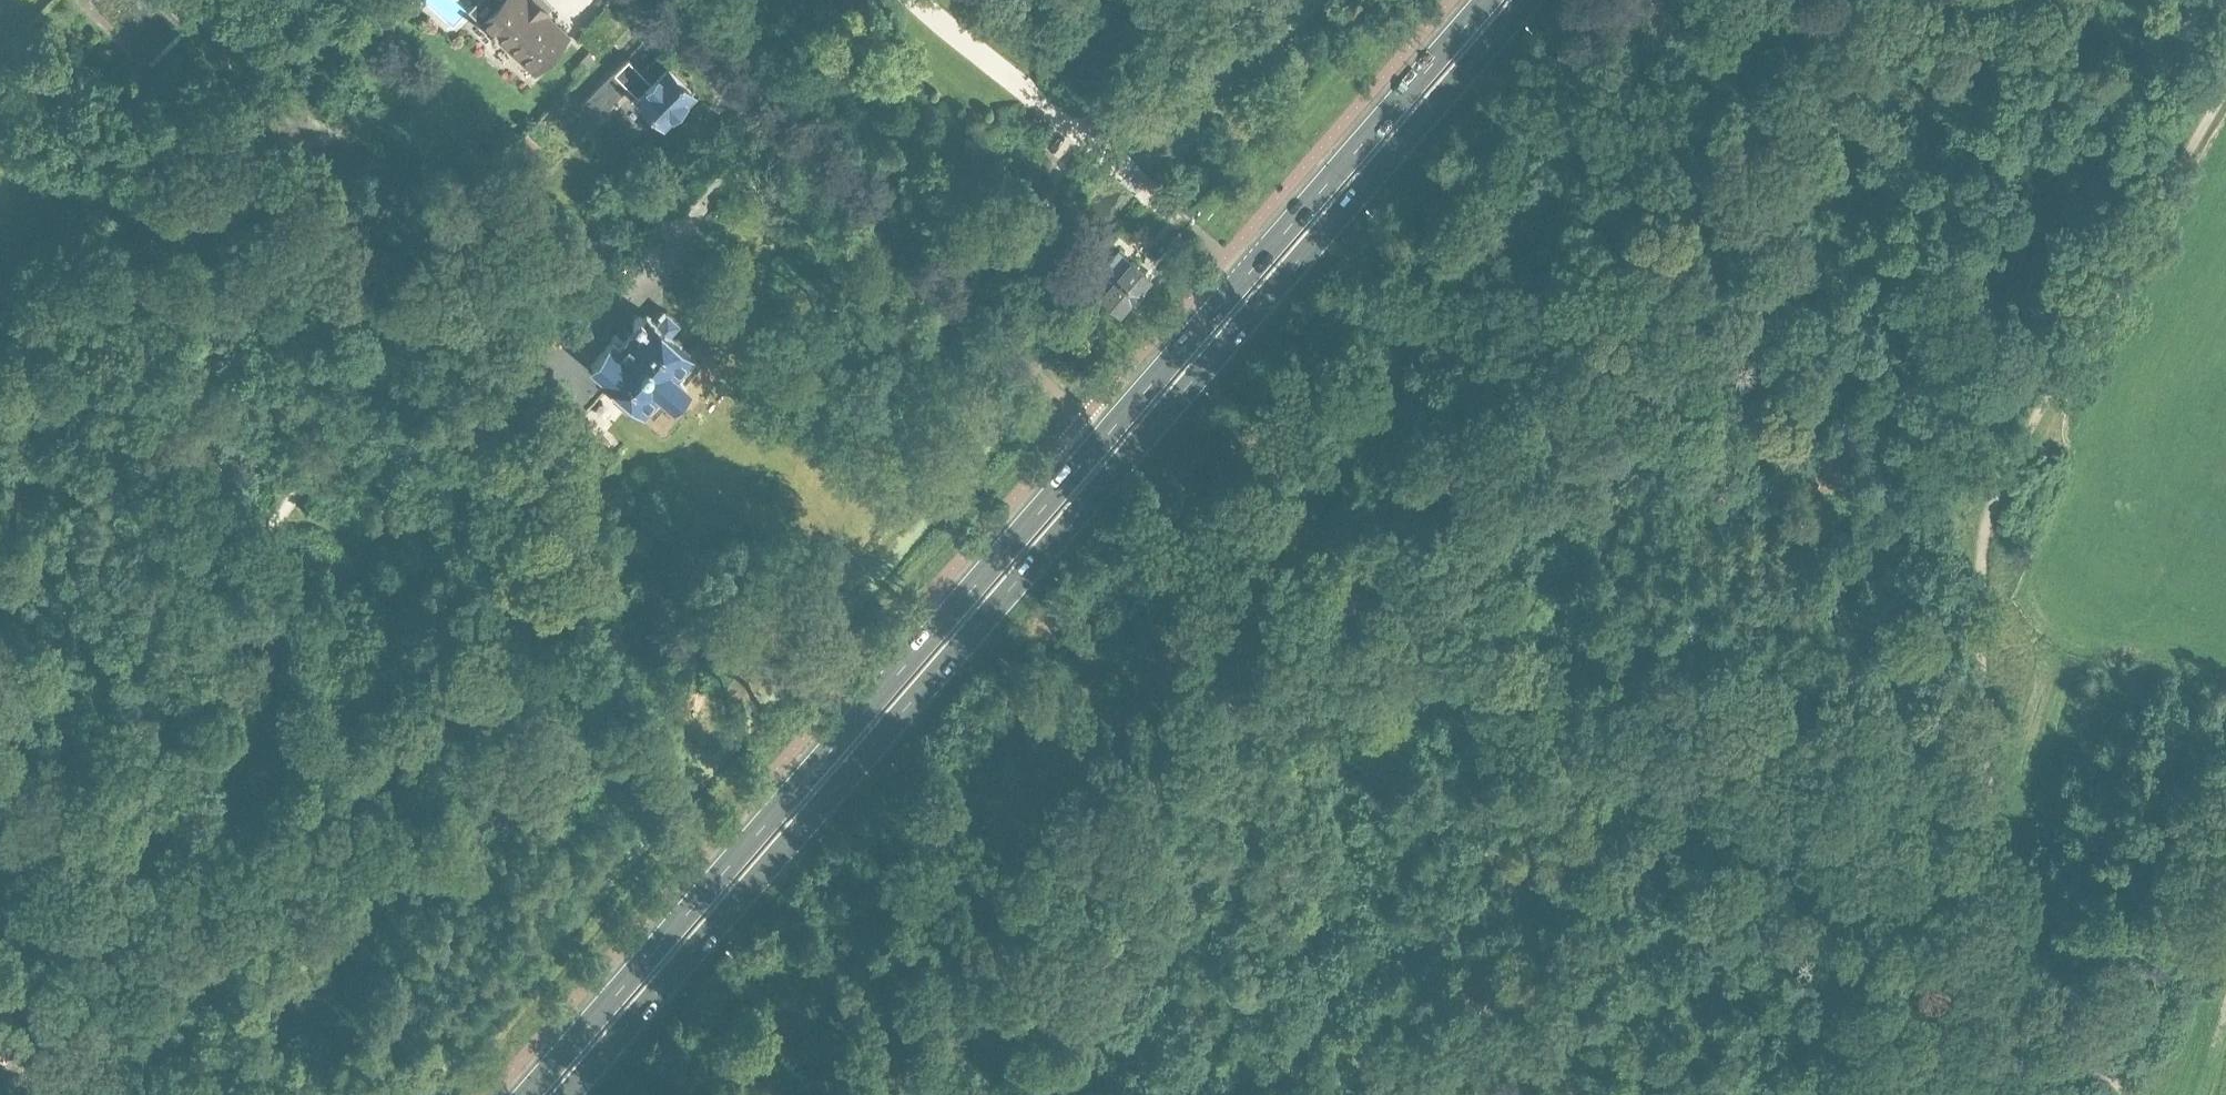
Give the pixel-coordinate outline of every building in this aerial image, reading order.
[(567,37),(528,0),(501,0),(480,23),(534,73),(567,37)] [(692,89),(656,54),(641,70),(627,57),(581,104),(596,118),(626,86),(661,120),(692,89)] [(540,144),(527,133),(520,142),(531,153),(540,144)] [(400,248),(413,238),(403,225),(390,234),(400,248)] [(1126,269),(1118,261),(1096,287),(1104,294),(1104,295),(1123,312),(1154,276),(1134,260),(1126,269)] [(690,351),(670,333),(680,321),(666,309),(656,321),(645,312),(636,322),(629,317),(612,337),(611,336),(591,359),(616,381),(612,386),(617,391),(611,398),(626,410),(632,404),(631,404),(635,399),(642,405),(653,414),(669,395),(672,397),(687,380),(683,377),(698,360),(689,352),(690,351)]
